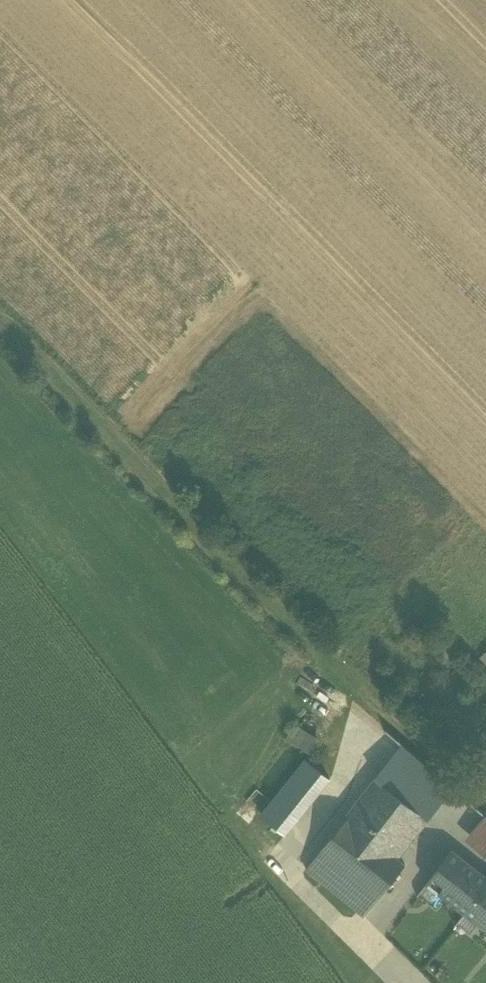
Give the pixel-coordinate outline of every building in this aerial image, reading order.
[(283,741),(313,750),(318,732),(287,724),(283,741)] [(431,796),(445,781),(406,747),(388,766),(428,799),(431,796)] [(264,815),(285,831),(325,780),(306,763),(264,815)] [(305,869),(364,916),(405,866),(397,858),(427,819),(377,780),(305,869)] [(453,816),(469,801),(445,781),(431,796),(453,816)] [(469,801),(453,816),(451,818),(485,847),(485,816),(469,801)] [(458,844),(428,885),(464,913),(485,884),(485,866),(458,844)] [(485,931),(485,884),(464,913),(485,931)]
